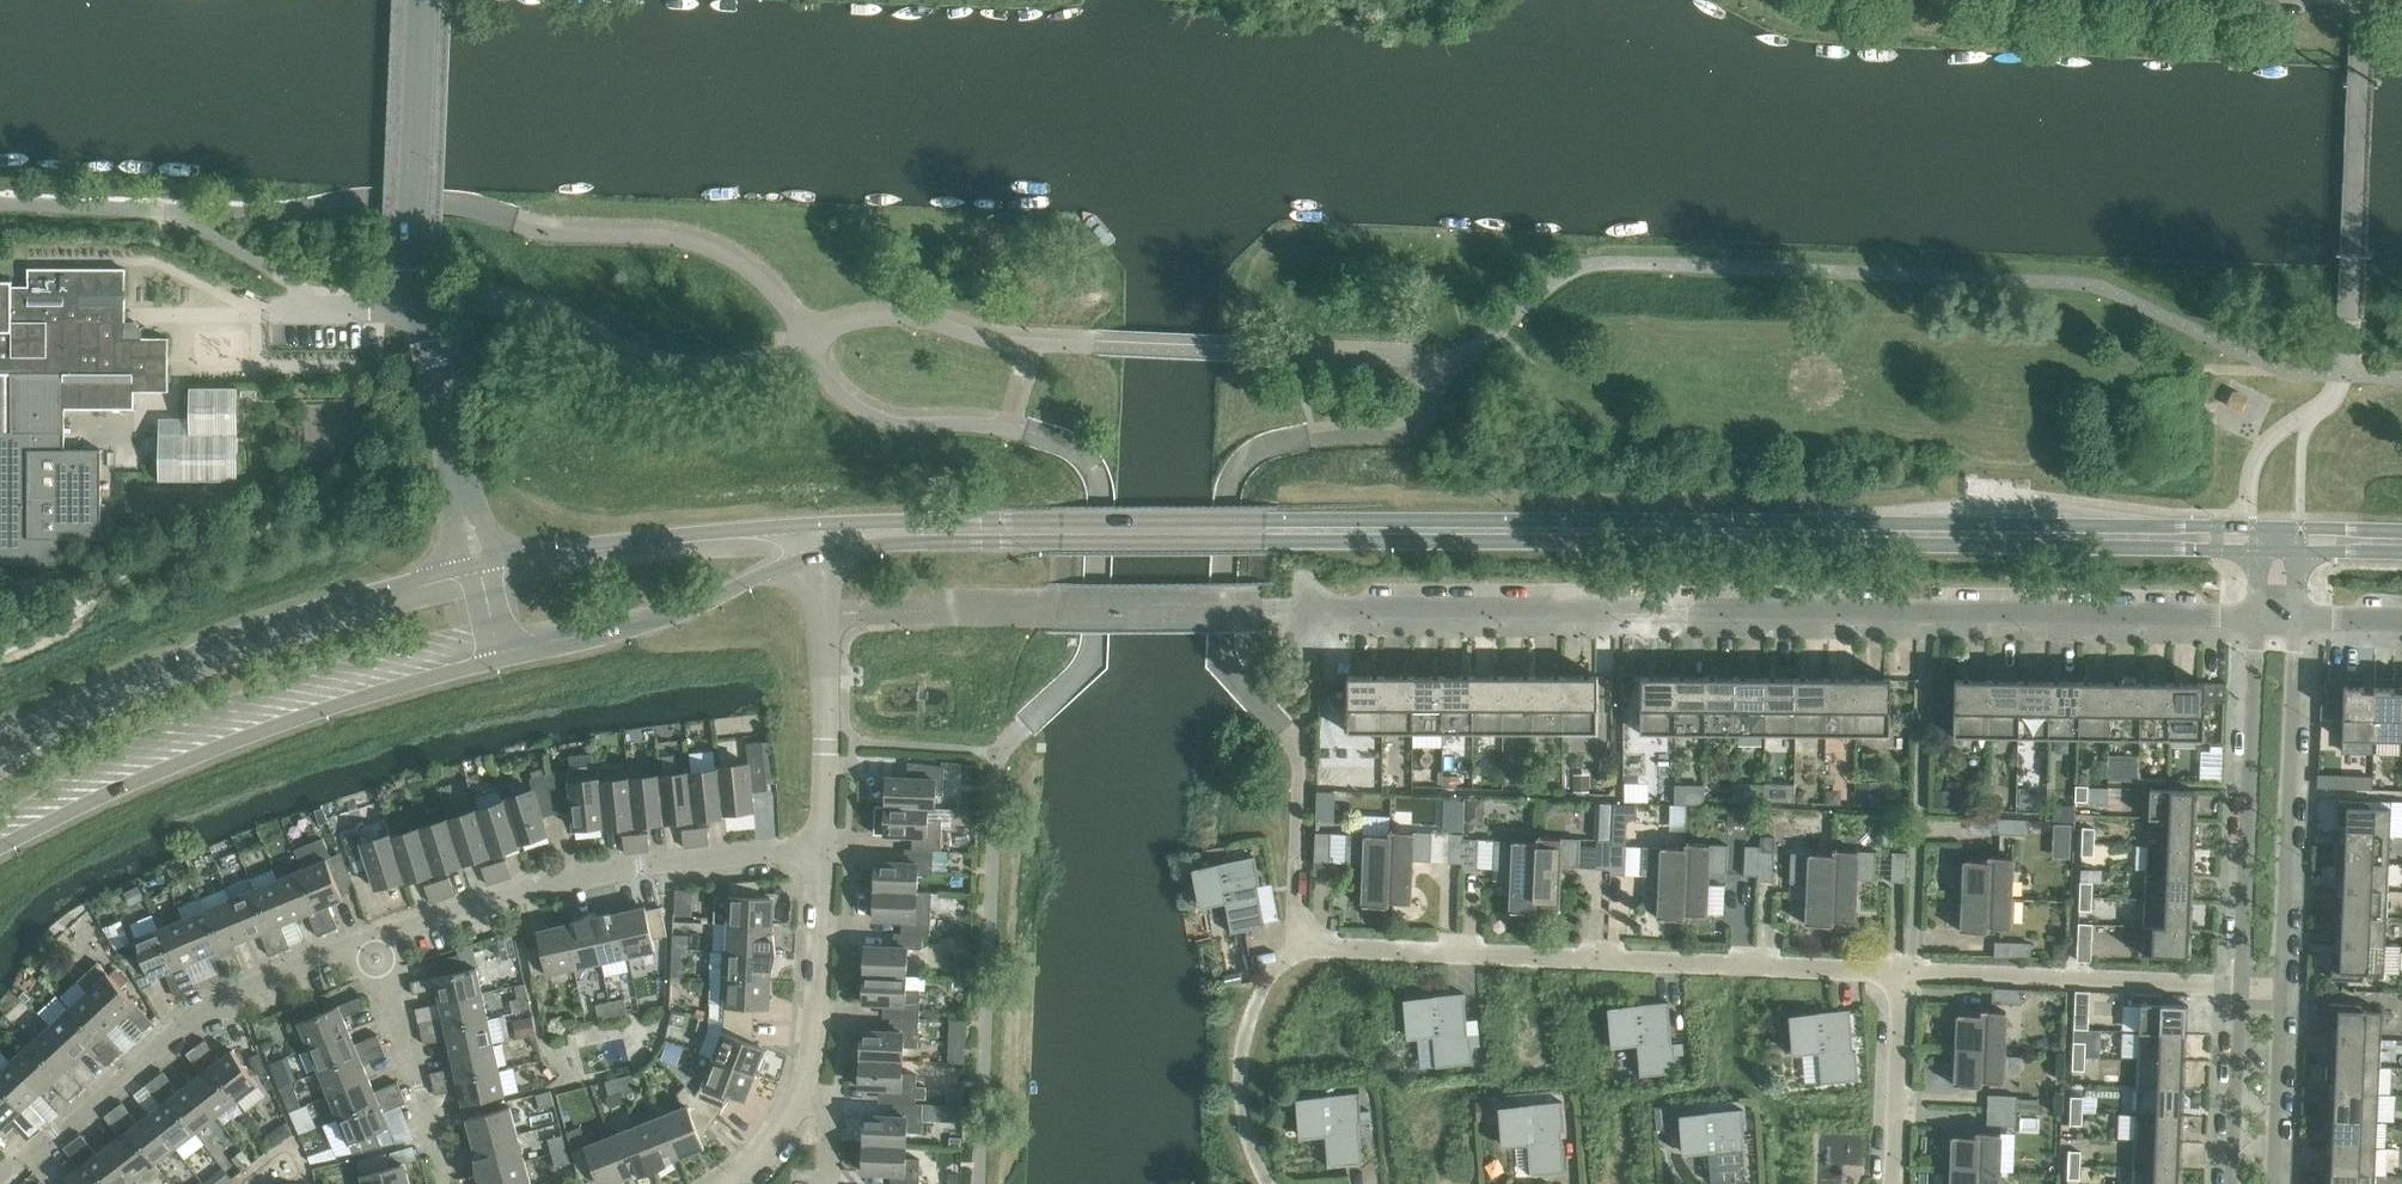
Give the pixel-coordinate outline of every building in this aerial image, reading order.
[(11,373),(11,432),(0,432),(0,564),(57,564),(57,539),(101,539),(101,450),(64,450),(64,409),(134,409),(134,392),(168,392),(168,338),(142,338),(142,329),(134,322),(125,322),(125,269),(28,269),(28,286),(12,286),(11,373)] [(11,373),(12,286),(11,281),(0,281),(0,373),(11,373)] [(189,433),(159,433),(159,481),(237,481),(237,387),(189,387),(189,433)] [(1347,732),(1381,732),(1382,676),(1377,676),(1377,680),(1372,680),(1372,676),(1347,676),(1347,732)] [(1381,732),(1412,733),(1412,676),(1407,676),(1407,680),(1402,680),(1402,676),(1382,676),(1381,732)] [(1412,733),(1442,733),(1442,676),(1437,676),(1437,680),(1432,680),(1433,676),(1412,676),(1412,733)] [(1442,733),(1472,733),(1472,676),(1468,676),(1468,680),(1463,680),(1463,676),(1442,676),(1442,733)] [(1472,733),(1502,733),(1502,676),(1498,676),(1498,680),(1493,680),(1493,676),(1472,676),(1472,733)] [(1502,733),(1532,733),(1532,676),(1528,676),(1528,680),(1523,680),(1523,676),(1502,676),(1502,733)] [(1532,733),(1562,733),(1562,676),(1558,676),(1558,680),(1553,680),(1553,676),(1532,676),(1532,733)] [(1562,676),(1562,733),(1597,733),(1597,676),(1588,676),(1588,680),(1583,680),(1583,676),(1562,676)] [(1640,733),(1674,734),(1675,677),(1654,677),(1654,681),(1649,681),(1649,677),(1640,676),(1640,733)] [(1674,734),(1704,734),(1705,677),(1684,677),(1684,681),(1679,681),(1679,677),(1675,677),(1674,734)] [(1704,734),(1734,734),(1735,677),(1714,677),(1714,681),(1709,681),(1709,677),(1705,677),(1704,734)] [(1734,734),(1764,734),(1765,678),(1744,677),(1744,682),(1739,682),(1739,677),(1735,677),(1734,734)] [(1764,734),(1795,735),(1795,678),(1774,678),(1774,682),(1769,682),(1769,678),(1765,678),(1764,734)] [(1795,735),(1825,735),(1825,678),(1804,678),(1804,682),(1799,682),(1800,678),(1795,678),(1795,735)] [(1825,735),(1855,735),(1855,678),(1835,678),(1835,682),(1830,682),(1830,678),(1825,678),(1825,735)] [(1855,678),(1855,735),(1889,735),(1890,679),(1865,678),(1865,683),(1860,683),(1860,678),(1855,678)] [(1953,736),(1987,737),(1988,680),(1968,680),(1968,684),(1963,684),(1963,679),(1954,679),(1953,736)] [(1987,737),(2018,737),(2018,680),(1998,680),(1998,684),(1993,684),(1993,680),(1988,680),(1987,737)] [(2018,737),(2048,737),(2049,681),(2028,680),(2028,685),(2023,685),(2023,680),(2018,680),(2018,737)] [(2048,737),(2078,738),(2079,681),(2058,681),(2058,685),(2053,685),(2053,681),(2049,681),(2048,737)] [(2078,738),(2108,738),(2109,682),(2088,681),(2088,686),(2083,686),(2083,681),(2079,681),(2078,738)] [(2108,738),(2138,739),(2139,682),(2118,682),(2118,686),(2113,686),(2113,682),(2109,682),(2108,738)] [(2138,739),(2168,739),(2169,683),(2148,682),(2148,686),(2143,686),(2143,682),(2139,682),(2138,739)] [(2169,683),(2168,739),(2203,740),(2204,683),(2179,683),(2178,687),(2174,687),(2174,683),(2169,683)] [(2204,683),(2204,702),(2224,702),(2225,683),(2204,683)] [(2341,740),(2373,741),(2374,690),(2372,690),(2363,690),(2363,686),(2342,686),(2341,740)] [(2401,741),(2401,690),(2393,690),(2393,687),(2372,687),(2372,690),(2374,690),(2373,741),(2401,741)] [(2342,720),(2342,691),(2322,690),(2321,719),(2342,720)] [(770,741),(762,742),(766,781),(767,784),(774,783),(770,741)] [(718,767),(718,770),(719,770),(723,813),(724,813),(753,810),(751,792),(751,787),(754,783),(766,781),(762,742),(746,743),(748,764),(718,767)] [(886,778),(885,806),(928,808),(927,809),(935,809),(935,795),(942,795),(944,766),(915,763),(915,779),(886,778)] [(568,771),(549,773),(555,803),(568,801),(572,805),(572,810),(574,828),(603,825),(604,825),(600,782),(601,782),(600,779),(598,765),(568,768),(568,771)] [(2107,766),(2107,778),(2136,778),(2136,766),(2107,766)] [(719,770),(718,770),(689,773),(694,819),(724,816),(724,813),(723,813),(719,770)] [(1318,770),(1318,787),(1333,788),(1333,771),(1318,770)] [(1383,772),(1383,791),(1398,791),(1398,772),(1383,772)] [(504,799),(504,802),(505,802),(518,843),(519,843),(547,834),(542,816),(541,816),(540,811),(542,807),(555,803),(549,773),(530,779),(533,790),(504,799)] [(689,773),(659,776),(664,822),(694,819),(689,773)] [(1546,773),(1532,773),(1532,789),(1546,789),(1546,773)] [(2077,774),(2077,785),(2089,785),(2089,774),(2077,774)] [(1442,775),(1442,786),(1456,786),(1456,775),(1442,775)] [(659,776),(630,779),(634,825),(664,822),(659,776)] [(1573,778),(1573,790),(1589,790),(1589,778),(1573,778)] [(630,779),(601,782),(600,782),(604,825),(603,825),(604,828),(634,825),(630,779)] [(1763,782),(1763,801),(1792,802),(1793,783),(1763,782)] [(1857,782),(1857,805),(1880,805),(1880,783),(1857,782)] [(2075,786),(2075,801),(2087,801),(2087,787),(2075,786)] [(2149,789),(2148,818),(2193,820),(2193,821),(2196,821),(2197,799),(2194,799),(2194,791),(2149,789)] [(1826,790),(1825,803),(1838,804),(1838,790),(1826,790)] [(1935,790),(1935,806),(1950,806),(1951,791),(1935,790)] [(1317,791),(1316,820),(1333,821),(1334,792),(1317,791)] [(1798,791),(1795,796),(1798,802),(1804,803),(1808,797),(1805,791),(1798,791)] [(2001,796),(1990,796),(1990,809),(2001,809),(2001,796)] [(1466,798),(1465,821),(1475,822),(1480,818),(1481,799),(1466,798)] [(2345,824),(2345,834),(2389,836),(2390,808),(2369,807),(2369,800),(2338,799),(2337,823),(2345,824)] [(505,802),(504,802),(477,811),(490,854),(520,845),(519,843),(518,843),(505,802)] [(1545,802),(1544,815),(1550,815),(1556,810),(1556,802),(1545,802)] [(2053,805),(2052,821),(2074,821),(2074,805),(2053,805)] [(912,835),(911,849),(933,850),(933,851),(940,851),(941,822),(927,821),(927,809),(928,808),(885,806),(875,806),(874,834),(912,835)] [(323,807),(315,810),(320,824),(328,821),(323,807)] [(477,811),(448,820),(462,863),(490,854),(477,811)] [(2148,818),(2147,845),(2192,847),(2192,848),(2194,848),(2195,826),(2192,826),(2193,821),(2193,820),(2148,818)] [(1998,834),(2028,835),(2029,820),(1999,819),(1998,834)] [(448,820),(420,829),(434,872),(462,863),(448,820)] [(1595,825),(1594,838),(1609,838),(1610,825),(1595,825)] [(2053,825),(2053,841),(2070,841),(2070,825),(2053,825)] [(707,828),(695,829),(697,847),(709,846),(707,828)] [(2081,828),(2080,842),(2093,843),(2093,828),(2081,828)] [(420,829),(392,837),(391,837),(404,879),(405,882),(434,872),(420,829)] [(697,847),(695,829),(682,830),(684,848),(697,847)] [(1611,840),(1611,845),(1625,846),(1626,831),(1612,830),(1611,840)] [(1388,831),(1388,836),(1389,836),(1386,903),(1387,903),(1410,904),(1411,861),(1430,862),(1432,833),(1388,831)] [(391,837),(392,837),(391,835),(362,844),(358,833),(343,838),(352,867),(364,863),(368,865),(370,870),(375,888),(404,879),(391,837)] [(648,833),(635,834),(637,853),(650,852),(648,833)] [(1313,863),(1329,863),(1330,833),(1315,833),(1313,863)] [(637,853),(635,834),(623,836),(625,855),(637,853)] [(1389,836),(1388,836),(1346,834),(1345,863),(1364,864),(1362,906),(1387,907),(1387,903),(1386,903),(1389,836)] [(1447,864),(1461,864),(1462,864),(1463,839),(1463,834),(1448,834),(1447,864)] [(2336,845),(2335,861),(2388,864),(2389,836),(2345,834),(2344,845),(2336,845)] [(1536,837),(1536,842),(1537,842),(1534,909),(1535,909),(1558,910),(1559,867),(1578,868),(1580,839),(1536,837)] [(1758,877),(1757,877),(1757,882),(1772,882),(1774,837),(1760,837),(1759,851),(1758,877)] [(1462,864),(1461,864),(1461,869),(1476,870),(1477,839),(1463,839),(1462,864)] [(1537,842),(1536,842),(1494,840),(1493,869),(1512,870),(1510,913),(1535,914),(1535,909),(1534,909),(1537,842)] [(1595,870),(1609,871),(1610,871),(1611,845),(1611,840),(1596,840),(1595,870)] [(2093,843),(2080,842),(2080,856),(2092,856),(2093,843)] [(1684,844),(1684,848),(1685,848),(1682,915),(1683,915),(1706,916),(1707,874),(1726,875),(1728,845),(1684,844)] [(296,856),(301,869),(327,932),(338,928),(328,905),(343,899),(338,888),(352,882),(340,853),(326,859),(321,845),(296,856)] [(1610,871),(1609,871),(1609,875),(1624,876),(1625,846),(1611,845),(1610,871)] [(2147,845),(2145,872),(2190,874),(2190,875),(2193,875),(2194,853),(2191,853),(2192,848),(2192,847),(2147,845)] [(1685,848),(1684,848),(1642,847),(1641,876),(1660,876),(1658,919),(1683,920),(1683,915),(1682,915),(1685,848)] [(875,862),(874,890),(917,892),(918,875),(932,876),(933,860),(933,851),(933,850),(911,849),(904,849),(904,863),(875,862)] [(1832,850),(1832,855),(1833,855),(1830,921),(1831,922),(1854,923),(1855,880),(1874,881),(1876,852),(1832,850)] [(933,851),(933,860),(947,861),(947,851),(940,851),(933,851)] [(1743,876),(1757,877),(1758,877),(1759,851),(1744,851),(1743,876)] [(1890,883),(1906,883),(1907,853),(1892,852),(1890,883)] [(1833,855),(1832,855),(1790,853),(1789,882),(1808,883),(1806,925),(1831,926),(1831,922),(1830,921),(1833,855)] [(1225,903),(1230,934),(1265,927),(1257,887),(1260,886),(1254,857),(1195,868),(1202,907),(1225,903)] [(1963,889),(1963,894),(2010,896),(2012,858),(1987,857),(1987,861),(1964,860),(1964,867),(1960,867),(1959,889),(1963,889)] [(506,859),(494,863),(499,881),(511,877),(506,859)] [(2343,878),(2342,889),(2386,891),(2388,864),(2335,861),(2334,878),(2343,878)] [(499,881),(494,863),(482,867),(487,885),(499,881)] [(301,869),(278,879),(294,919),(308,913),(317,936),(327,932),(301,869)] [(2145,872),(2144,899),(2189,901),(2189,903),(2192,903),(2193,880),(2190,880),(2190,875),(2190,874),(2145,872)] [(437,881),(442,899),(454,895),(449,878),(437,881)] [(278,879),(254,889),(280,952),(290,948),(281,925),(294,919),(278,879)] [(437,881),(425,885),(430,903),(442,899),(437,881)] [(727,923),(727,924),(773,926),(774,898),(759,898),(760,881),(729,884),(729,897),(714,896),(713,923),(727,923)] [(2079,882),(2078,896),(2091,897),(2091,883),(2079,882)] [(715,885),(714,896),(729,897),(729,884),(715,885)] [(137,886),(124,893),(130,905),(144,898),(137,886)] [(254,889),(230,899),(246,939),(260,933),(269,956),(280,952),(254,889)] [(2333,900),(2333,916),(2385,918),(2386,891),(2342,889),(2342,900),(2333,900)] [(901,919),(901,933),(901,934),(922,935),(929,935),(930,909),(916,909),(917,892),(874,890),(873,918),(901,919)] [(2010,896),(1963,894),(1961,932),(1986,933),(1986,928),(2009,929),(2009,923),(2012,923),(2013,901),(2010,901),(2010,896)] [(2091,897),(2078,896),(2078,910),(2090,911),(2091,897)] [(230,899),(206,909),(232,972),(242,967),(233,944),(246,939),(230,899)] [(2144,899),(2143,927),(2188,928),(2188,930),(2191,930),(2192,908),(2189,907),(2189,903),(2189,901),(2144,899)] [(645,908),(618,914),(627,957),(655,951),(653,940),(667,937),(661,908),(646,911),(645,908)] [(206,909),(182,919),(199,959),(212,953),(222,976),(232,972),(206,909)] [(618,914),(590,915),(601,963),(627,957),(618,914)] [(565,925),(564,925),(574,969),(601,963),(590,915),(565,924),(565,925)] [(2340,933),(2340,943),(2384,945),(2385,918),(2333,916),(2332,932),(2340,933)] [(182,919),(158,929),(184,991),(195,987),(185,964),(199,959),(182,919)] [(2077,923),(2077,938),(2091,938),(2092,924),(2077,923)] [(727,924),(726,952),(776,954),(773,927),(773,926),(727,924)] [(574,969),(564,925),(537,931),(540,945),(526,948),(532,978),(574,969)] [(2188,928),(2143,927),(2142,955),(2190,957),(2191,935),(2188,935),(2188,930),(2188,928)] [(184,991),(158,929),(133,939),(142,958),(130,963),(141,989),(153,984),(150,979),(165,973),(174,996),(184,991)] [(864,946),(863,974),(906,976),(907,949),(922,949),(922,935),(901,934),(901,933),(894,933),(893,947),(864,946)] [(673,936),(672,950),(687,951),(688,936),(673,936)] [(1993,957),(2030,958),(2031,943),(1993,942),(1993,957)] [(2384,945),(2340,943),(2339,954),(2331,954),(2330,979),(2361,980),(2362,973),(2383,974),(2384,945)] [(2053,946),(2053,958),(2066,959),(2067,946),(2053,946)] [(687,951),(672,950),(672,965),(687,966),(687,951)] [(726,952),(725,979),(770,981),(770,980),(771,980),(776,954),(726,952)] [(459,954),(431,961),(434,976),(463,970),(459,954)] [(77,981),(87,991),(116,1023),(127,1013),(144,1031),(153,1023),(109,975),(113,971),(104,960),(77,981)] [(437,988),(440,1003),(482,993),(476,967),(463,970),(434,976),(410,982),(412,994),(437,988)] [(1239,972),(1223,974),(1225,986),(1241,983),(1239,972)] [(891,1004),(890,1018),(918,1019),(920,990),(905,989),(906,976),(863,974),(862,1002),(891,1004)] [(725,979),(723,1019),(741,1023),(753,1024),(754,1008),(769,1008),(770,981),(725,979)] [(524,984),(515,986),(520,1010),(529,1008),(524,984)] [(1991,1004),(2021,1005),(2021,990),(1991,988),(1991,1004)] [(87,991),(68,1009),(114,1059),(122,1051),(105,1033),(116,1023),(87,991)] [(419,1022),(421,1033),(488,1019),(482,993),(440,1003),(443,1017),(419,1022)] [(1479,1046),(1478,1034),(1467,1035),(1464,993),(1406,998),(1410,1038),(1432,1036),(1435,1067),(1472,1064),(1471,1046),(1479,1046)] [(299,1024),(309,1047),(348,1030),(343,1017),(366,1007),(361,996),(321,1013),(315,998),(286,1010),(293,1026),(299,1024)] [(624,999),(610,1002),(613,1017),(627,1014),(624,999)] [(613,1017),(610,1002),(595,1005),(599,1020),(613,1017)] [(1683,1054),(1682,1043),(1671,1044),(1668,1002),(1611,1007),(1614,1047),(1636,1045),(1639,1076),(1677,1073),(1675,1055),(1683,1054)] [(2336,1027),(2336,1038),(2380,1040),(2382,1011),(2360,1010),(2361,1003),(2329,1002),(2328,1026),(2336,1027)] [(2140,1003),(2139,1032),(2183,1034),(2184,1033),(2184,1028),(2187,1028),(2188,1006),(2140,1003)] [(68,1009),(49,1026),(78,1058),(89,1048),(106,1066),(114,1059),(68,1009)] [(1818,1053),(1820,1084),(1858,1081),(1855,1051),(1853,1051),(1849,1010),(1792,1015),(1795,1055),(1818,1053)] [(1956,1043),(1956,1048),(2004,1050),(2005,1011),(1980,1010),(1980,1015),(1957,1014),(1957,1021),(1954,1021),(1953,1043),(1956,1043)] [(2074,1015),(2073,1029),(2086,1030),(2086,1016),(2074,1015)] [(531,1017),(513,1021),(517,1039),(535,1034),(531,1017)] [(861,1031),(859,1059),(902,1061),(903,1047),(917,1048),(918,1019),(890,1018),(889,1032),(861,1031)] [(448,1039),(451,1053),(493,1044),(488,1019),(421,1033),(424,1044),(448,1039)] [(723,1032),(713,1058),(754,1075),(765,1048),(752,1044),(753,1024),(741,1023),(723,1019),(723,1032)] [(949,1020),(948,1031),(966,1032),(966,1021),(949,1020)] [(49,1026),(30,1044),(76,1094),(84,1086),(67,1068),(78,1058),(49,1026)] [(309,1047),(319,1071),(381,1045),(377,1034),(354,1044),(348,1030),(309,1047)] [(2139,1032),(2137,1059),(2182,1061),(2182,1060),(2183,1055),(2185,1055),(2186,1033),(2184,1033),(2183,1034),(2139,1032)] [(2327,1048),(2326,1064),(2379,1067),(2380,1040),(2336,1038),(2335,1049),(2327,1048)] [(204,1040),(195,1047),(236,1101),(258,1084),(231,1050),(219,1059),(204,1040)] [(667,1042),(660,1059),(674,1064),(680,1047),(667,1042)] [(2073,1043),(2072,1056),(2084,1057),(2085,1043),(2073,1043)] [(30,1044),(11,1061),(40,1093),(51,1083),(68,1101),(76,1094),(30,1044)] [(430,1073),(432,1084),(499,1069),(493,1044),(451,1053),(454,1067),(430,1073)] [(319,1071),(328,1095),(368,1078),(363,1065),(386,1055),(381,1045),(319,1071)] [(201,1073),(190,1082),(216,1116),(236,1101),(195,1047),(186,1053),(201,1073)] [(2004,1050),(1956,1048),(1954,1086),(1979,1087),(1980,1082),(2002,1083),(2002,1077),(2006,1077),(2007,1055),(2003,1055),(2004,1050)] [(258,1053),(248,1057),(256,1075),(259,1074),(261,1079),(268,1076),(258,1053)] [(2084,1057),(2072,1056),(2071,1071),(2084,1071),(2084,1057)] [(703,1085),(695,1095),(716,1117),(732,1096),(744,1101),(754,1075),(713,1058),(703,1085)] [(886,1102),(893,1103),(915,1103),(916,1075),(902,1074),(902,1061),(859,1059),(858,1087),(887,1088),(886,1102)] [(2137,1059),(2136,1086),(2181,1088),(2181,1087),(2181,1082),(2184,1082),(2185,1060),(2182,1060),(2182,1061),(2137,1059)] [(0,1071),(0,1087),(38,1128),(46,1121),(29,1103),(40,1093),(11,1061),(0,1071)] [(2334,1081),(2333,1092),(2378,1094),(2379,1067),(2326,1064),(2326,1081),(2334,1081)] [(499,1069),(432,1084),(435,1095),(459,1089),(462,1104),(505,1095),(499,1069)] [(163,1071),(154,1078),(196,1132),(216,1116),(190,1082),(178,1091),(163,1071)] [(633,1074),(619,1078),(623,1093),(637,1089),(633,1074)] [(160,1105),(149,1113),(175,1148),(196,1132),(154,1078),(145,1085),(160,1105)] [(328,1095),(338,1118),(401,1092),(397,1082),(374,1092),(368,1078),(328,1095)] [(623,1093),(619,1078),(605,1082),(609,1096),(623,1093)] [(292,1083),(280,1089),(289,1111),(301,1106),(292,1083)] [(2136,1086),(2135,1113),(2180,1115),(2180,1114),(2180,1109),(2183,1109),(2184,1087),(2181,1087),(2181,1088),(2136,1086)] [(0,1087),(0,1127),(1,1128),(13,1118),(30,1136),(38,1128),(0,1087)] [(916,1087),(915,1099),(925,1100),(926,1088),(916,1087)] [(637,1089),(623,1093),(626,1103),(636,1100),(639,1095),(637,1089)] [(536,1095),(539,1109),(554,1105),(550,1091),(536,1095)] [(401,1092),(338,1118),(349,1143),(373,1133),(389,1127),(383,1112),(405,1103),(401,1092)] [(2325,1103),(2324,1119),(2377,1121),(2378,1094),(2333,1092),(2333,1103),(2325,1103)] [(1325,1136),(1327,1167),(1362,1164),(1359,1123),(1370,1122),(1369,1110),(1360,1111),(1359,1093),(1299,1098),(1302,1138),(1325,1136)] [(687,1106),(662,1116),(678,1157),(704,1147),(701,1138),(716,1117),(695,1095),(687,1106)] [(1987,1095),(1986,1110),(2016,1111),(2017,1096),(1987,1095)] [(2070,1097),(2070,1111),(2082,1111),(2083,1097),(2070,1097)] [(1492,1100),(1475,1101),(1476,1121),(1492,1120),(1492,1100)] [(1564,1132),(1561,1102),(1502,1106),(1505,1146),(1527,1145),(1530,1176),(1564,1173),(1561,1132),(1564,1132)] [(122,1103),(113,1110),(155,1164),(175,1148),(149,1113),(137,1122),(122,1103)] [(864,1115),(863,1144),(906,1145),(906,1132),(921,1133),(922,1104),(915,1103),(893,1103),(893,1117),(864,1115)] [(922,1104),(921,1120),(945,1121),(945,1105),(922,1104)] [(307,1105),(290,1112),(299,1134),(316,1127),(307,1105)] [(466,1119),(474,1145),(517,1134),(510,1107),(466,1119)] [(1744,1139),(1742,1109),(1682,1114),(1685,1154),(1708,1152),(1710,1183),(1745,1181),(1741,1139),(1744,1139)] [(108,1145),(134,1179),(138,1183),(148,1183),(162,1173),(155,1164),(113,1110),(104,1116),(119,1136),(108,1145)] [(2016,1111),(1986,1110),(1985,1125),(2016,1126),(2016,1111)] [(2082,1111),(2070,1111),(2069,1125),(2081,1125),(2082,1111)] [(2135,1113),(2134,1141),(2179,1143),(2179,1141),(2179,1136),(2182,1137),(2183,1114),(2180,1114),(2180,1115),(2135,1113)] [(662,1116),(636,1126),(654,1172),(677,1158),(678,1157),(662,1116)] [(2332,1136),(2331,1146),(2375,1148),(2377,1121),(2324,1119),(2323,1135),(2332,1136)] [(636,1126),(610,1136),(627,1178),(628,1177),(654,1172),(636,1126)] [(273,1131),(263,1139),(271,1148),(281,1141),(273,1131)] [(1951,1164),(1951,1169),(1998,1171),(2000,1133),(1975,1132),(1975,1137),(1952,1136),(1952,1142),(1948,1142),(1947,1164),(1951,1164)] [(373,1133),(349,1143),(353,1153),(379,1147),(373,1133)] [(72,1141),(105,1183),(128,1183),(134,1179),(108,1145),(96,1154),(81,1134),(72,1141)] [(474,1146),(476,1173),(524,1160),(517,1134),(474,1145),(474,1146)] [(547,1139),(551,1153),(566,1149),(562,1135),(547,1139)] [(610,1136),(571,1152),(579,1181),(595,1174),(599,1183),(611,1183),(627,1178),(610,1136)] [(949,1137),(949,1146),(960,1146),(960,1138),(949,1137)] [(72,1141),(63,1148),(78,1167),(66,1177),(67,1179),(61,1183),(105,1183),(72,1141)] [(2134,1141),(2133,1168),(2178,1170),(2178,1169),(2178,1164),(2181,1164),(2182,1141),(2179,1141),(2179,1143),(2134,1141)] [(920,1159),(905,1159),(906,1145),(863,1144),(862,1172),(890,1173),(890,1183),(919,1183),(920,1159)] [(2322,1157),(2321,1173),(2374,1176),(2375,1148),(2331,1146),(2331,1157),(2322,1157)] [(566,1149),(551,1153),(555,1167),(570,1163),(566,1149)] [(242,1150),(231,1158),(241,1171),(252,1163),(242,1150)] [(2068,1151),(2067,1165),(2081,1166),(2082,1152),(2068,1151)] [(363,1183),(410,1183),(404,1164),(390,1168),(386,1153),(357,1161),(363,1183)] [(524,1160),(476,1173),(481,1183),(530,1183),(524,1160)] [(2081,1166),(2067,1165),(2066,1179),(2081,1180),(2081,1166)] [(202,1183),(203,1183),(224,1183),(230,1179),(222,1168),(202,1183)] [(2132,1183),(2180,1183),(2181,1169),(2178,1169),(2178,1170),(2133,1168),(2132,1183)] [(1951,1169),(1950,1183),(2001,1183),(2002,1176),(1998,1176),(1998,1171),(1951,1169)] [(2374,1176),(2321,1173),(2321,1183),(2374,1183),(2374,1176)] [(947,1183),(958,1183),(958,1174),(947,1174),(947,1183)]
